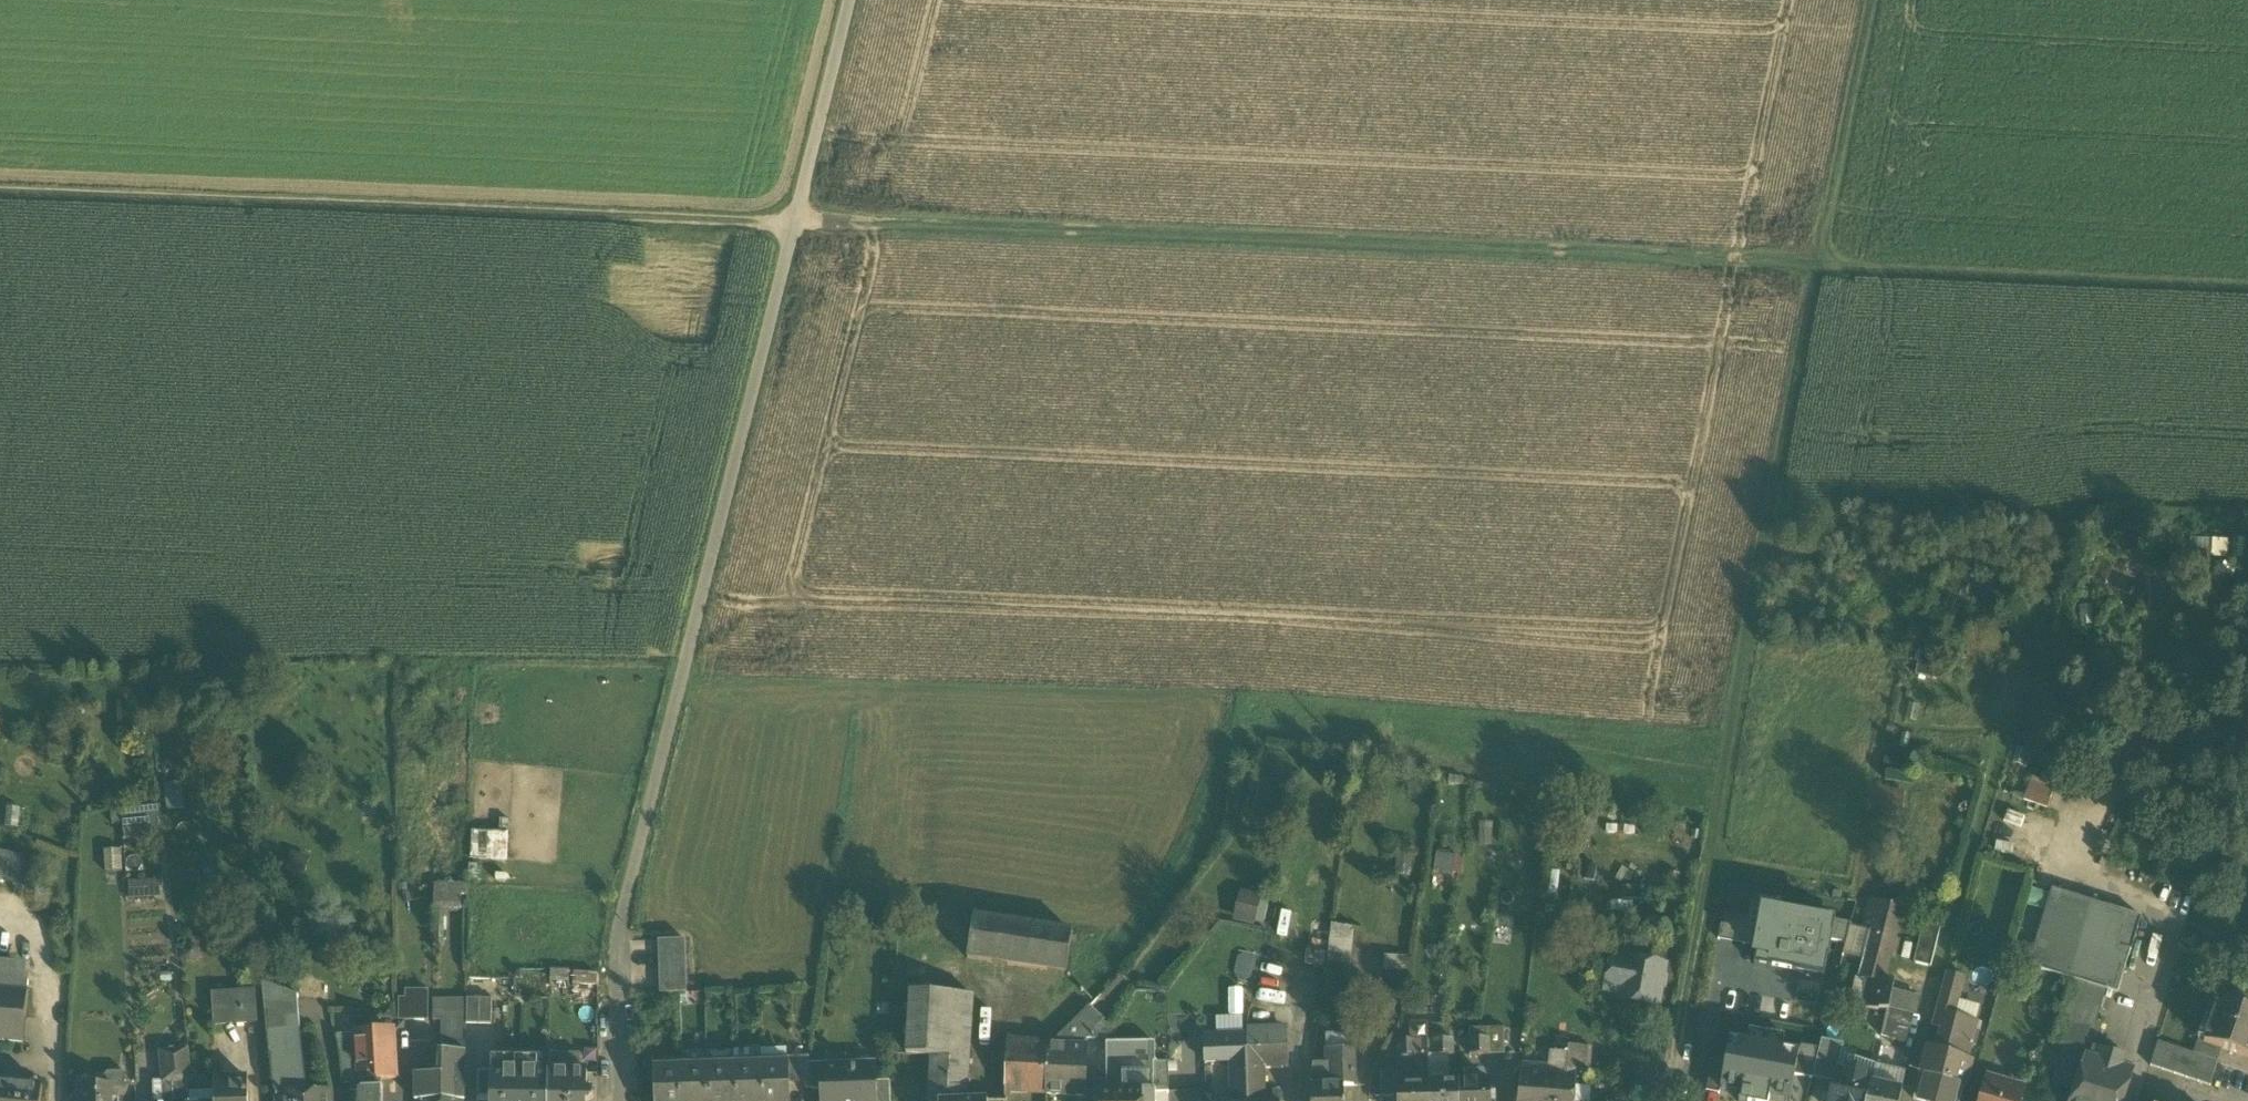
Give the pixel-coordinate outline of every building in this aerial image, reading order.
[(1917,673),(1942,674),(1942,650),(1918,650),(1917,673)] [(2030,777),(2025,800),(2049,806),(2055,783),(2030,777)] [(182,782),(165,783),(167,808),(184,807),(182,782)] [(472,830),(471,859),(507,860),(508,831),(472,830)] [(1437,856),(1435,870),(1453,873),(1456,859),(1437,856)] [(129,881),(130,896),(161,895),(160,879),(129,881)] [(434,882),(435,903),(463,902),(462,881),(434,882)] [(1240,888),(1232,918),(1254,924),(1262,894),(1240,888)] [(2141,918),(2053,890),(2029,967),(2104,990),(2106,990),(2118,948),(2131,951),(2141,918)] [(1902,907),(1870,899),(1862,930),(1862,931),(1872,934),(1867,953),(1866,953),(1865,955),(1864,955),(1863,959),(1858,978),(1866,980),(1861,1005),(1889,1010),(1889,1009),(1893,991),(1894,985),(1883,982),(1902,907)] [(1819,917),(1765,907),(1755,959),(1794,967),(1793,972),(1824,978),(1833,927),(1817,924),(1819,917)] [(1722,913),(1719,938),(1755,942),(1757,917),(1722,913)] [(1073,932),(975,917),(969,959),(1067,974),(1073,932)] [(1941,925),(1924,920),(1914,963),(1931,967),(1941,925)] [(1332,922),(1325,966),(1349,970),(1356,925),(1332,922)] [(1862,930),(1849,927),(1843,954),(1863,959),(1864,955),(1865,955),(1866,953),(1867,953),(1872,934),(1862,931),(1862,930)] [(685,940),(657,941),(658,954),(685,953),(685,940)] [(1644,951),(1617,946),(1615,959),(1641,964),(1644,951)] [(569,973),(600,972),(599,951),(568,952),(569,973)] [(685,953),(658,954),(658,967),(686,966),(685,953)] [(1615,959),(1613,959),(1609,981),(1615,982),(1623,993),(1622,999),(1656,1005),(1663,968),(1641,964),(1615,959)] [(686,966),(658,967),(659,980),(686,979),(686,966)] [(1964,978),(1947,973),(1934,1024),(1945,1027),(1948,1017),(1954,1018),(1964,978)] [(686,979),(659,980),(659,994),(687,993),(686,979)] [(2071,980),(2046,1062),(2058,1066),(2053,1082),(2076,1090),(2087,1056),(2092,1058),(2095,1049),(2093,1048),(2101,1025),(2094,1022),(2094,1021),(2095,1021),(2095,1020),(2094,1019),(2104,990),(2071,980)] [(300,997),(263,981),(273,1083),(278,1093),(309,1092),(300,997)] [(407,988),(406,999),(400,999),(399,1019),(428,1020),(429,988),(407,988)] [(0,989),(0,1043),(23,1045),(28,991),(0,989)] [(256,989),(210,992),(212,1022),(258,1019),(256,989)] [(2238,997),(2213,989),(2209,1000),(2218,1003),(2219,1002),(2234,1007),(2238,997)] [(1916,997),(1893,991),(1889,1009),(1912,1012),(1916,997)] [(1353,992),(1322,992),(1318,1023),(1353,1023),(1353,992)] [(972,999),(913,995),(908,1056),(933,1058),(931,1100),(966,1100),(972,999)] [(493,999),(467,999),(467,1024),(492,1025),(493,999)] [(2219,1002),(2218,1003),(2205,1043),(2204,1044),(2223,1050),(2247,1059),(2247,1011),(2234,1007),(2219,1002)] [(1088,1007),(1051,1044),(1087,1046),(1088,1037),(1096,1038),(1096,1028),(1103,1021),(1088,1007)] [(1889,1010),(1883,1038),(1907,1044),(1912,1012),(1889,1009),(1889,1010)] [(1954,1018),(1948,1017),(1945,1027),(1938,1054),(1965,1062),(1965,1061),(1975,1024),(1954,1018)] [(1429,1083),(1428,1025),(1409,1026),(1409,1040),(1417,1041),(1418,1057),(1398,1058),(1398,1074),(1398,1084),(1429,1083)] [(1503,1031),(1489,1031),(1490,1039),(1490,1055),(1504,1054),(1503,1031)] [(393,1032),(357,1035),(360,1073),(383,1072),(396,1071),(393,1032)] [(1245,1035),(1205,1036),(1206,1063),(1231,1062),(1233,1062),(1246,1062),(1246,1050),(1245,1035)] [(1490,1039),(1470,1039),(1471,1055),(1490,1055),(1490,1039)] [(1730,1039),(1720,1090),(1740,1094),(1739,1100),(1769,1100),(1769,1099),(1780,1100),(1790,1100),(1800,1052),(1730,1039)] [(1409,1040),(1398,1042),(1398,1058),(1418,1057),(1417,1041),(1409,1040)] [(1453,1040),(1434,1040),(1435,1057),(1453,1056),(1453,1040)] [(1843,1045),(1822,1040),(1812,1079),(1835,1084),(1837,1071),(1838,1071),(1843,1045)] [(2223,1050),(2204,1044),(2205,1043),(2198,1040),(2194,1053),(2219,1061),(2223,1050)] [(1049,1044),(1008,1042),(1005,1092),(1046,1094),(1049,1044)] [(2194,1053),(2158,1042),(2151,1066),(2210,1086),(2219,1061),(2194,1053)] [(1107,1045),(1108,1081),(1094,1082),(1094,1100),(1156,1100),(1155,1064),(1155,1043),(1107,1045)] [(1051,1044),(1049,1044),(1046,1094),(1085,1096),(1087,1046),(1051,1044)] [(1592,1048),(1568,1046),(1567,1054),(1568,1054),(1567,1070),(1576,1070),(1576,1071),(1586,1071),(1587,1062),(1591,1063),(1592,1048)] [(1289,1049),(1277,1049),(1277,1067),(1290,1067),(1289,1049)] [(1246,1050),(1246,1062),(1247,1100),(1265,1100),(1265,1098),(1263,1050),(1246,1050)] [(1355,1071),(1354,1050),(1334,1051),(1334,1055),(1334,1061),(1335,1072),(1355,1071)] [(1938,1054),(1926,1050),(1914,1100),(1915,1100),(1960,1100),(1971,1063),(1965,1061),(1965,1062),(1938,1054)] [(2125,1058),(2101,1050),(2100,1052),(2101,1052),(2098,1060),(2122,1067),(2124,1059),(2125,1060),(2125,1058)] [(188,1052),(163,1055),(165,1081),(172,1081),(190,1080),(191,1080),(188,1052)] [(416,1075),(416,1100),(448,1100),(465,1100),(465,1053),(442,1052),(442,1075),(416,1075)] [(1567,1054),(1550,1052),(1548,1067),(1548,1069),(1549,1069),(1567,1070),(1568,1054),(1567,1054)] [(1908,1056),(1893,1053),(1890,1066),(1905,1069),(1908,1056)] [(2087,1056),(2076,1090),(2072,1100),(2122,1100),(2133,1070),(2122,1067),(2098,1060),(2092,1058),(2087,1056)] [(810,1057),(787,1058),(787,1065),(789,1065),(790,1084),(806,1084),(809,1064),(810,1057)] [(1233,1062),(1234,1100),(1247,1100),(1246,1062),(1233,1062)] [(827,1063),(809,1064),(806,1084),(806,1090),(820,1092),(820,1091),(827,1090),(826,1068),(827,1068),(827,1063)] [(504,1064),(503,1071),(491,1070),(491,1100),(549,1100),(550,1072),(538,1071),(538,1065),(504,1064)] [(1155,1064),(1156,1100),(1169,1100),(1168,1064),(1155,1064)] [(734,1066),(736,1100),(762,1100),(761,1065),(734,1066)] [(761,1065),(762,1100),(790,1100),(790,1084),(789,1065),(787,1065),(761,1065)] [(708,1067),(709,1100),(736,1100),(734,1066),(708,1067)] [(1522,1066),(1518,1100),(1542,1100),(1542,1084),(1547,1084),(1549,1069),(1548,1069),(1548,1067),(1522,1066)] [(681,1068),(683,1100),(709,1100),(708,1067),(681,1068)] [(826,1068),(827,1090),(820,1091),(820,1092),(821,1100),(877,1100),(877,1082),(876,1072),(856,1073),(856,1067),(827,1068),(826,1068)] [(653,1069),(654,1100),(683,1100),(681,1068),(653,1069)] [(1549,1069),(1547,1084),(1542,1084),(1542,1100),(1574,1100),(1575,1086),(1576,1071),(1576,1070),(1567,1070),(1549,1069)] [(491,1070),(478,1070),(478,1096),(491,1097),(491,1070)] [(1847,1070),(1847,1073),(1838,1071),(1837,1071),(1835,1084),(1831,1100),(1867,1100),(1871,1083),(1872,1083),(1872,1079),(1863,1077),(1864,1074),(1847,1070)] [(396,1071),(383,1072),(383,1079),(396,1078),(396,1071)] [(1355,1088),(1355,1071),(1335,1072),(1335,1085),(1344,1085),(1344,1089),(1355,1088)] [(550,1072),(549,1100),(593,1100),(593,1095),(590,1091),(587,1091),(587,1072),(550,1072)] [(1335,1085),(1335,1072),(1312,1072),(1310,1086),(1335,1085)] [(1398,1074),(1381,1074),(1382,1098),(1399,1098),(1398,1084),(1398,1074)] [(215,1078),(215,1100),(252,1100),(251,1077),(215,1078)] [(190,1080),(172,1081),(174,1100),(189,1100),(188,1082),(192,1082),(192,1080),(191,1080),(190,1080)] [(365,1080),(350,1082),(351,1090),(362,1090),(366,1089),(365,1080)] [(172,1081),(165,1081),(154,1081),(154,1100),(174,1100),(172,1081)] [(1459,1082),(1459,1100),(1492,1100),(1491,1081),(1459,1082)] [(877,1082),(877,1100),(891,1100),(890,1082),(877,1082)] [(1429,1083),(1430,1100),(1459,1100),(1459,1082),(1429,1083)] [(0,1083),(0,1100),(40,1100),(42,1087),(0,1083)] [(1398,1084),(1399,1098),(1399,1100),(1430,1100),(1429,1083),(1398,1084)] [(1871,1083),(1867,1100),(1900,1100),(1902,1090),(1872,1083),(1871,1083)] [(1986,1084),(1981,1100),(2020,1100),(2024,1089),(2004,1083),(2002,1088),(1986,1084)] [(78,1085),(78,1100),(113,1100),(113,1085),(78,1085)] [(1310,1086),(1311,1100),(1345,1100),(1344,1089),(1344,1085),(1335,1085),(1310,1086)] [(362,1090),(362,1100),(383,1100),(382,1089),(382,1088),(366,1089),(362,1090)] [(278,1093),(278,1100),(332,1100),(332,1092),(309,1092),(278,1093)]
